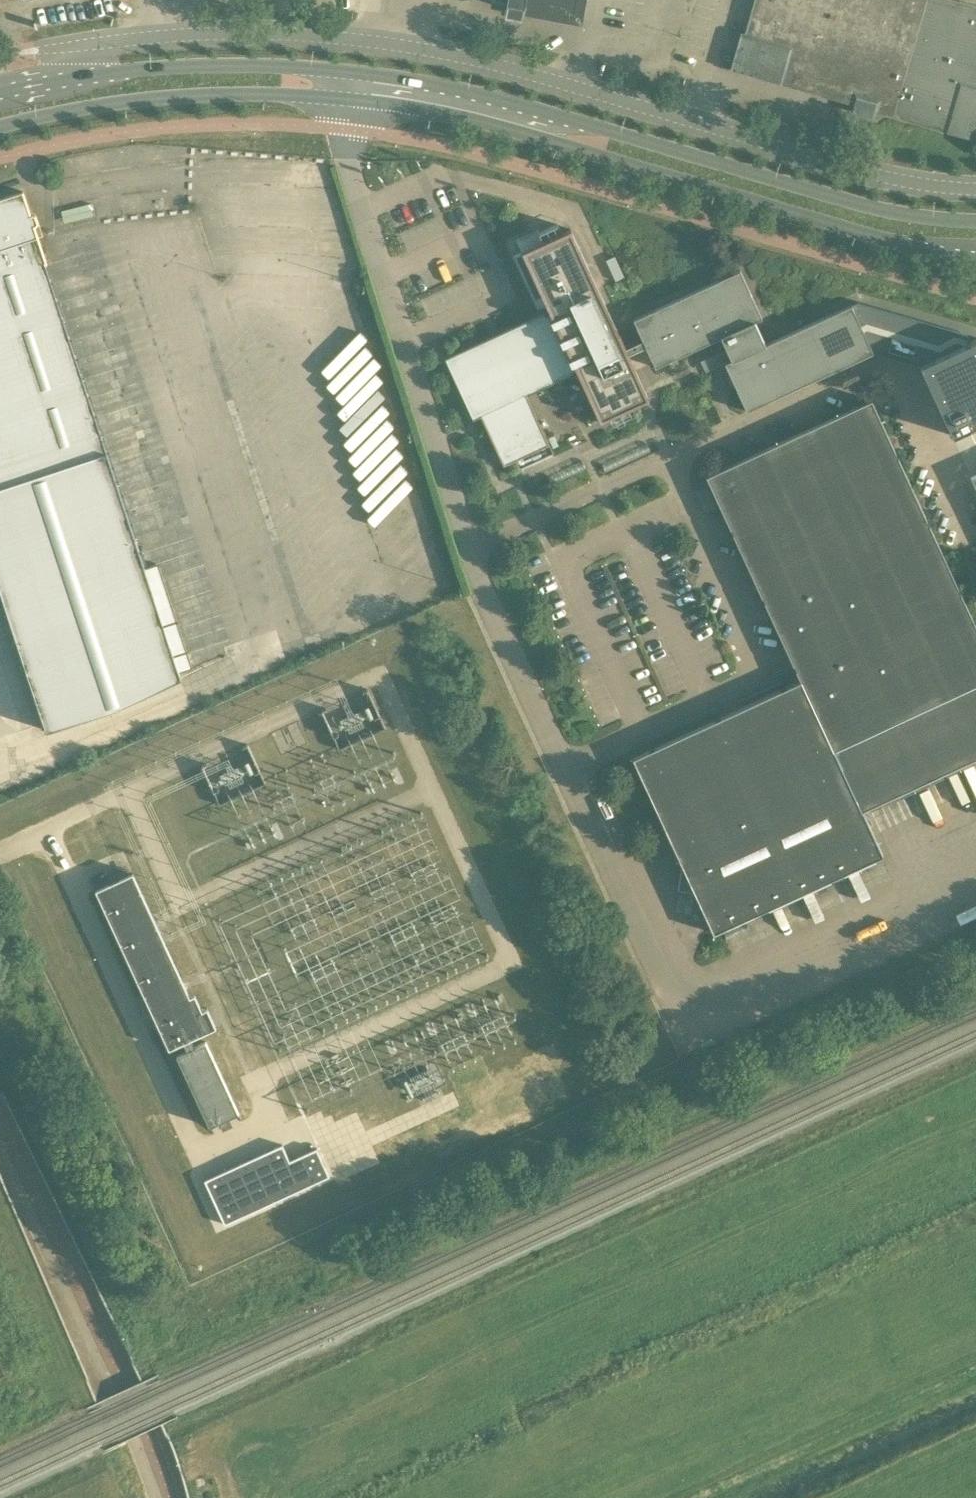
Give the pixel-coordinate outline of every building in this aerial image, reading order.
[(506,2),(507,3),(506,8),(522,11),(523,6),(524,6),(525,1),(574,10),(576,0),(507,0),(506,2)] [(958,0),(758,0),(741,57),(755,61),(759,69),(764,70),(767,76),(767,77),(777,80),(779,75),(855,97),(852,109),(871,115),(875,103),(950,125),(948,130),(953,131),(954,126),(964,129),(967,118),(975,113),(975,5),(958,0)] [(38,236),(23,191),(0,198),(0,587),(47,729),(116,707),(182,677),(44,261),(46,260),(38,236)] [(628,353),(645,345),(655,366),(720,336),(730,359),(724,362),(746,410),(873,351),(851,303),(765,343),(755,321),(762,318),(739,269),(632,318),(642,339),(625,347),(570,228),(561,232),(557,223),(538,231),(543,240),(522,250),(549,309),(444,357),(473,418),(480,415),(503,464),(549,443),(525,391),(576,367),(600,419),(648,397),(628,353)] [(871,399),(852,407),(852,408),(706,475),(786,647),(800,679),(632,756),(713,931),(881,854),(861,810),(975,757),(975,626),(871,399)] [(704,512),(716,506),(706,484),(693,490),(704,512)] [(186,1050),(176,1054),(209,1126),(238,1113),(205,1041),(195,1046),(190,1036),(203,1030),(153,922),(131,875),(97,890),(169,1046),(182,1040),(186,1050)] [(282,1143),(204,1179),(225,1224),(330,1175),(317,1147),(290,1159),(282,1143)]
